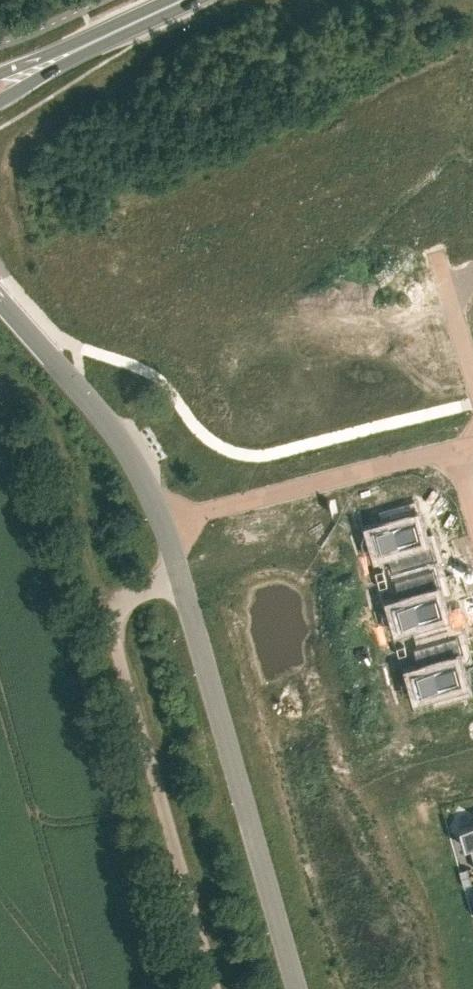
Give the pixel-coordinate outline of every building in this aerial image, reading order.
[(394,530),(377,535),(382,554),(387,553),(394,576),(436,564),(432,548),(421,551),(419,544),(420,543),(415,524),(413,524),(411,516),(391,522),(394,530)] [(439,573),(396,585),(403,608),(398,610),(404,629),(420,624),(423,633),(442,627),(440,619),(442,618),(436,599),(434,599),(432,592),(443,589),(439,573)] [(384,575),(377,577),(379,585),(386,583),(384,575)] [(386,583),(379,585),(381,593),(389,591),(386,583)] [(458,641),(415,653),(422,676),(417,677),(423,697),(439,692),(442,700),(461,695),(459,687),(461,686),(455,666),(454,667),(452,660),(463,657),(458,641)] [(406,651),(398,653),(400,660),(408,658),(406,651)] [(460,827),(465,847),(470,846),(472,857),(472,823),(460,827)] [(467,868),(459,870),(462,878),(469,876),(467,868)] [(469,876),(462,878),(464,886),(471,883),(469,876)]
